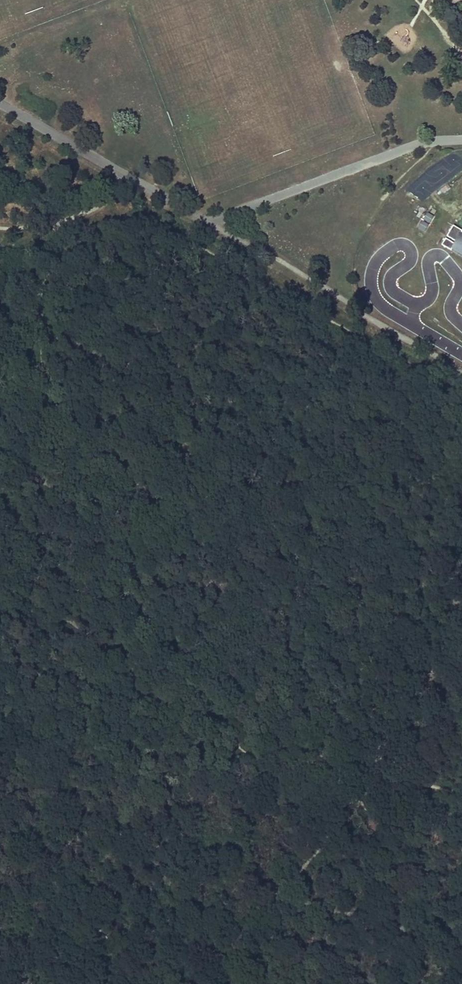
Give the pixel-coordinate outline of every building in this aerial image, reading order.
[(431,223),(433,215),(425,212),(422,220),(431,223)] [(451,251),(451,250),(461,233),(461,232),(453,226),(442,246),(451,251)] [(451,250),(461,256),(461,233),(451,250)]
